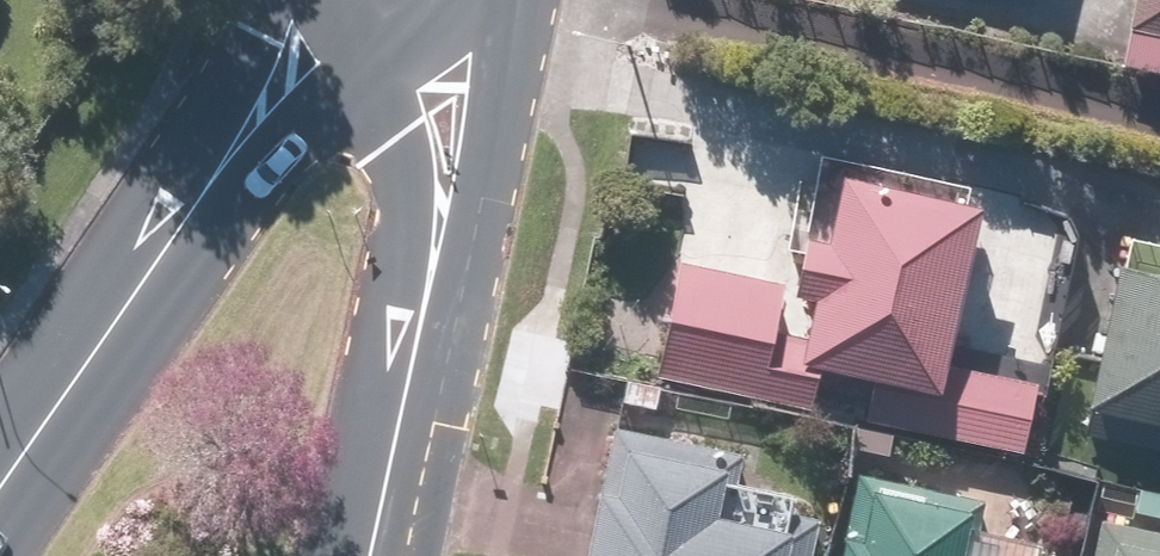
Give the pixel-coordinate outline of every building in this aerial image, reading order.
[(1133,28),(1159,34),(1159,0),(1139,0),(1133,28)] [(812,176),(786,291),(672,270),(652,381),(1015,449),(1027,385),(940,368),(970,206),(812,176)] [(1105,278),(1081,411),(1159,426),(1159,288),(1105,278)] [(711,459),(608,435),(580,555),(775,555),(779,539),(696,520),(711,459)] [(855,479),(838,555),(951,555),(963,504),(855,479)] [(1097,555),(1159,555),(1159,538),(1102,527),(1097,555)]
